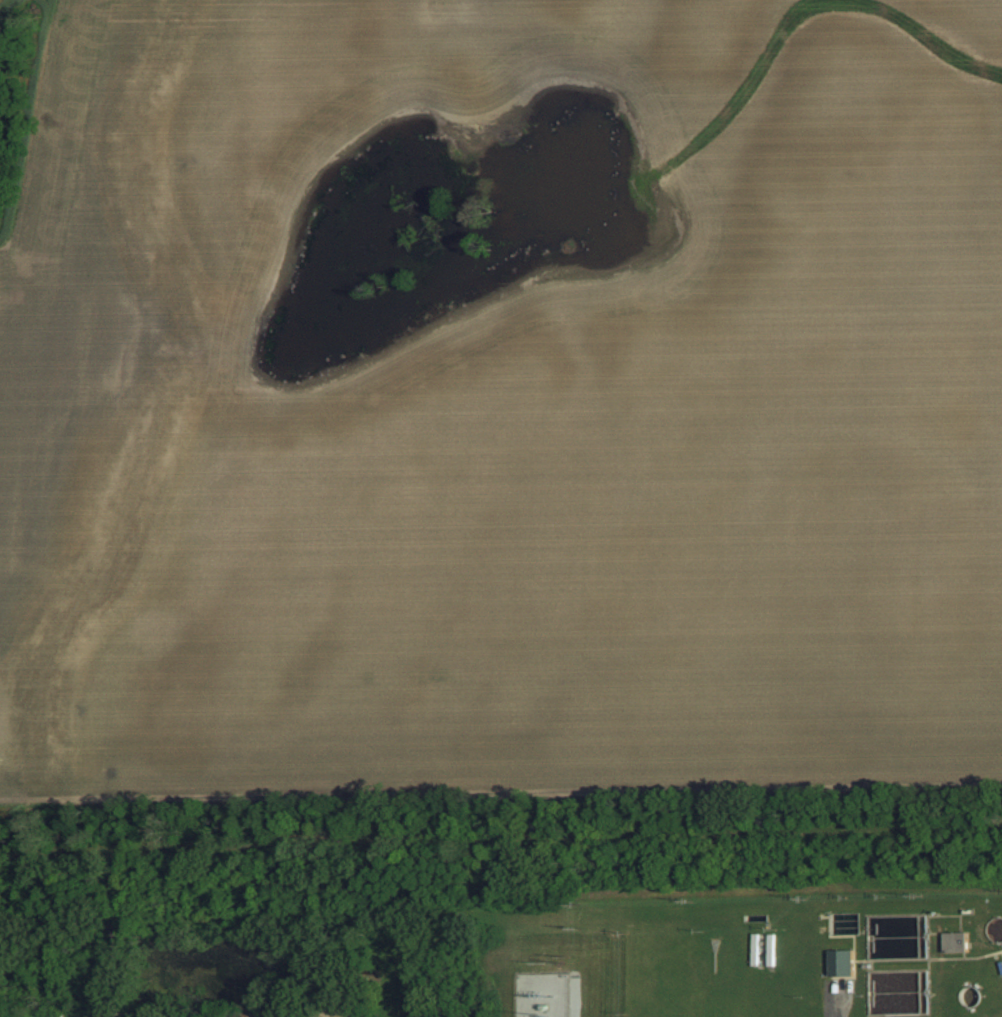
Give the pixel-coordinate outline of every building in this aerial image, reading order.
[(968,932),(945,933),(945,952),(968,951),(968,932)] [(855,976),(855,951),(831,951),(831,976),(855,976)]
